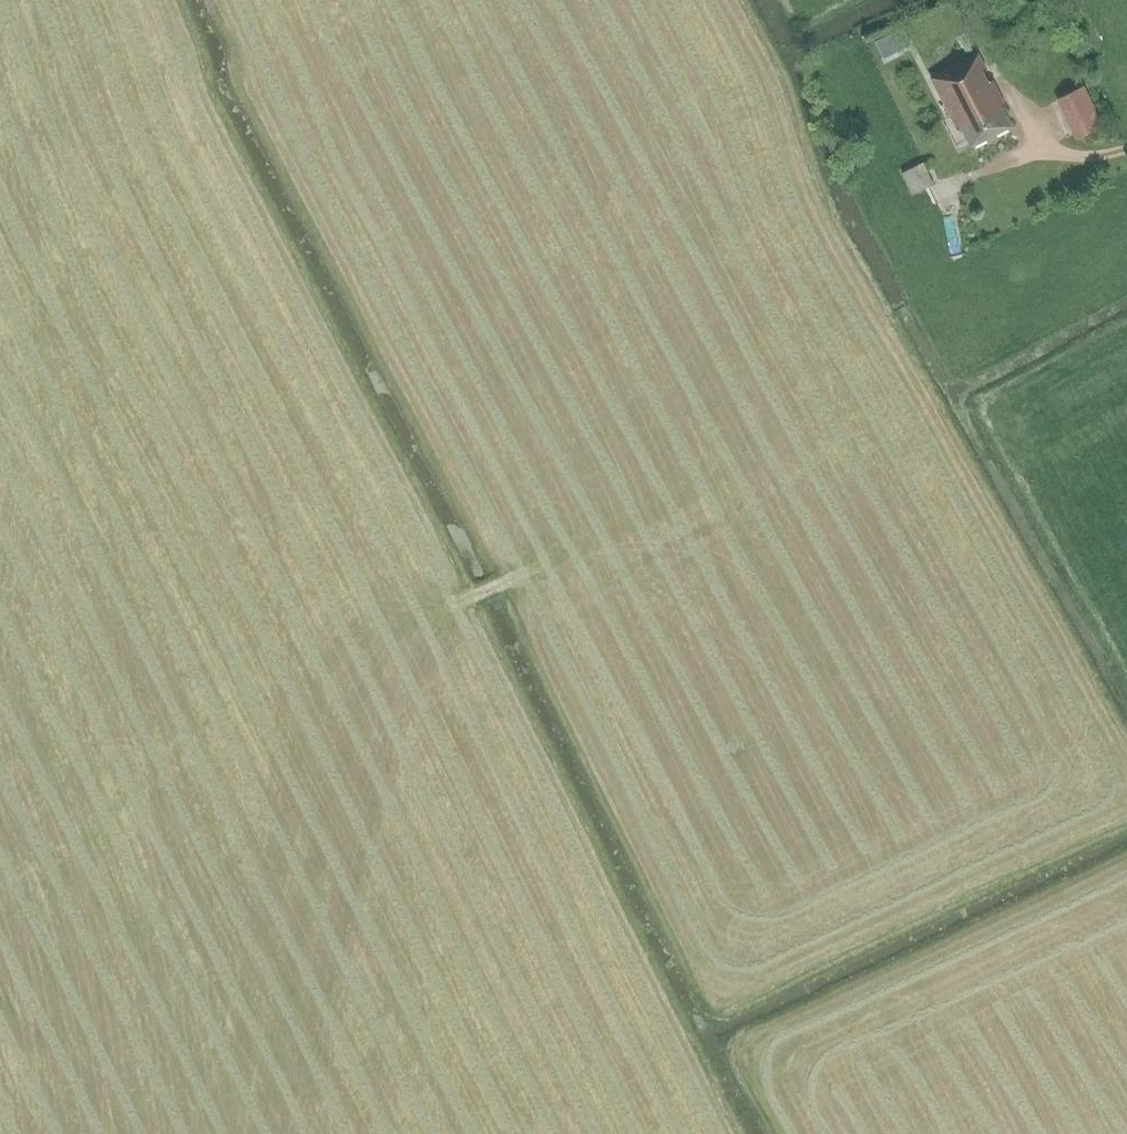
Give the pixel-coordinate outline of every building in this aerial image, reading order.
[(893,39),(899,50),(910,44),(902,28),(875,42),(878,47),(893,39)] [(978,53),(930,77),(957,128),(961,126),(971,145),(1010,125),(1000,106),(1004,104),(992,79),(987,81),(981,70),(986,68),(978,53)] [(1056,97),(1076,139),(1103,125),(1084,84),(1056,97)] [(911,194),(933,183),(923,162),(902,172),(911,194)]
